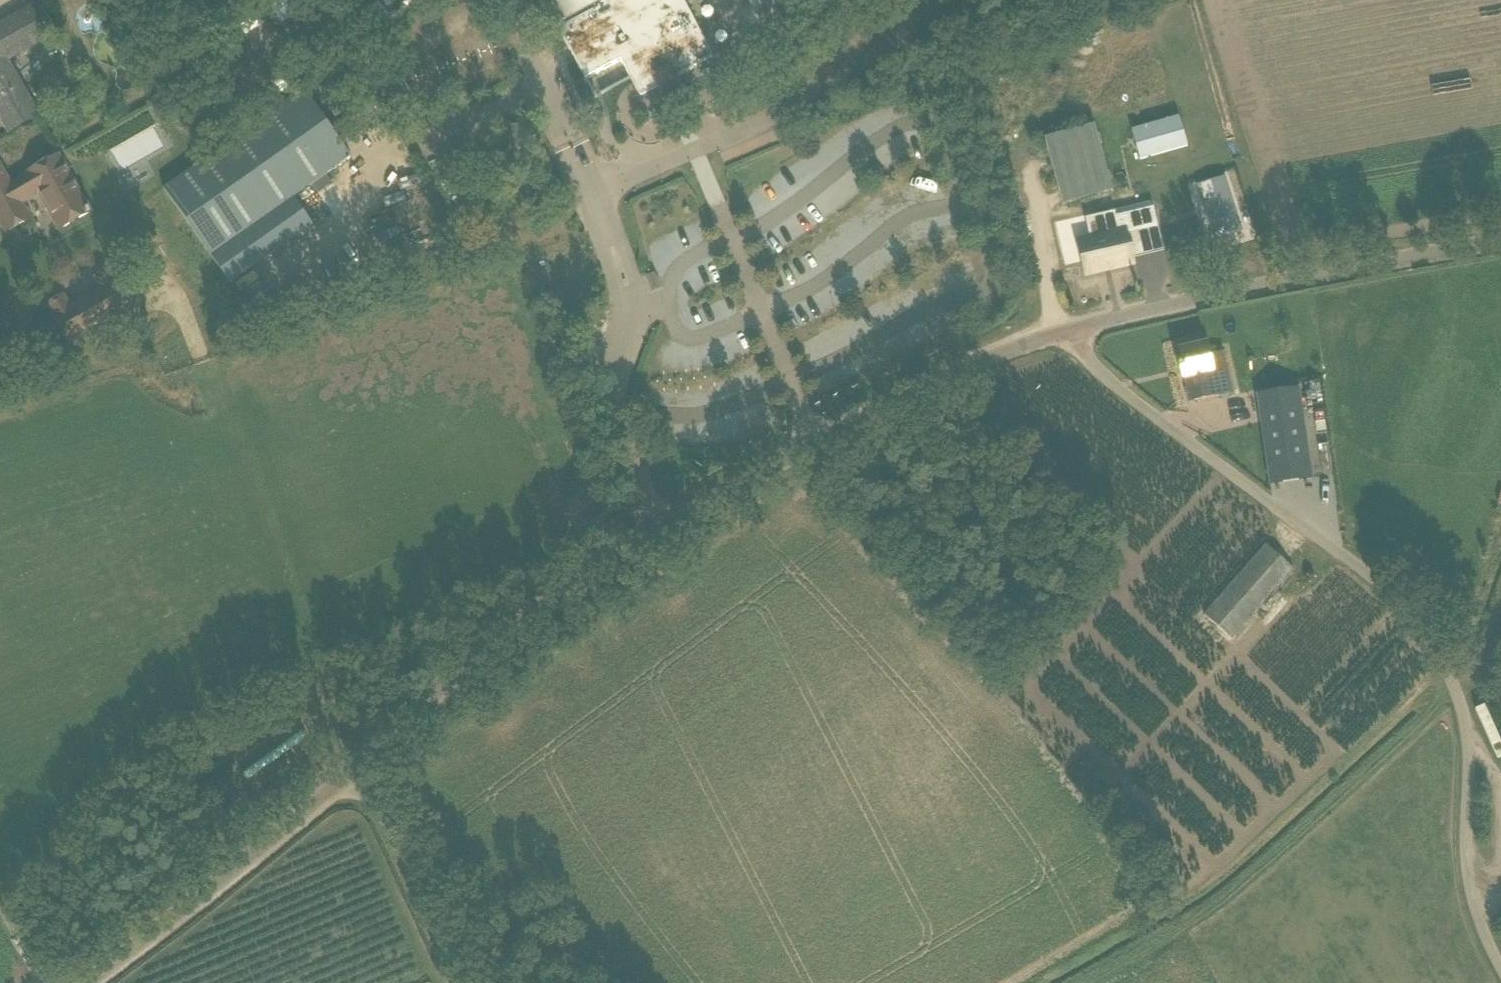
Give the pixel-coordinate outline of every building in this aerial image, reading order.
[(134,18),(125,0),(114,0),(125,22),(134,18)] [(566,20),(557,25),(586,80),(622,62),(640,97),(714,58),(683,0),(555,0),(566,20)] [(757,0),(716,0),(713,7),(750,20),(757,0)] [(10,132),(38,116),(6,60),(55,32),(39,4),(0,27),(0,114),(10,132)] [(295,197),(327,175),(351,158),(304,91),(280,107),(164,189),(177,206),(176,206),(211,256),(212,255),(295,197)] [(1131,130),(1140,160),(1187,147),(1178,116),(1131,130)] [(1045,139),(1063,204),(1112,191),(1094,126),(1045,139)] [(59,157),(33,172),(33,173),(11,185),(0,166),(0,220),(7,233),(30,219),(22,204),(40,194),(60,230),(91,212),(59,157)] [(1204,189),(1221,243),(1248,235),(1231,181),(1204,189)] [(1072,262),(1083,260),(1086,274),(1133,264),(1125,232),(1079,243),(1079,244),(1068,247),(1066,250),(1068,260),(1072,262)] [(70,344),(133,307),(118,281),(116,282),(110,270),(96,279),(102,290),(70,309),(63,297),(50,306),(56,317),(55,318),(70,344)] [(1215,371),(1209,345),(1176,352),(1182,379),(1186,378),(1192,402),(1210,398),(1210,397),(1220,395),(1214,371),(1215,371)] [(1298,388),(1258,394),(1271,484),(1312,478),(1298,388)] [(1204,616),(1214,624),(1232,640),(1294,569),(1267,545),(1204,616)] [(1499,762),(1500,761),(1500,741),(1487,709),(1477,713),(1499,762)]
